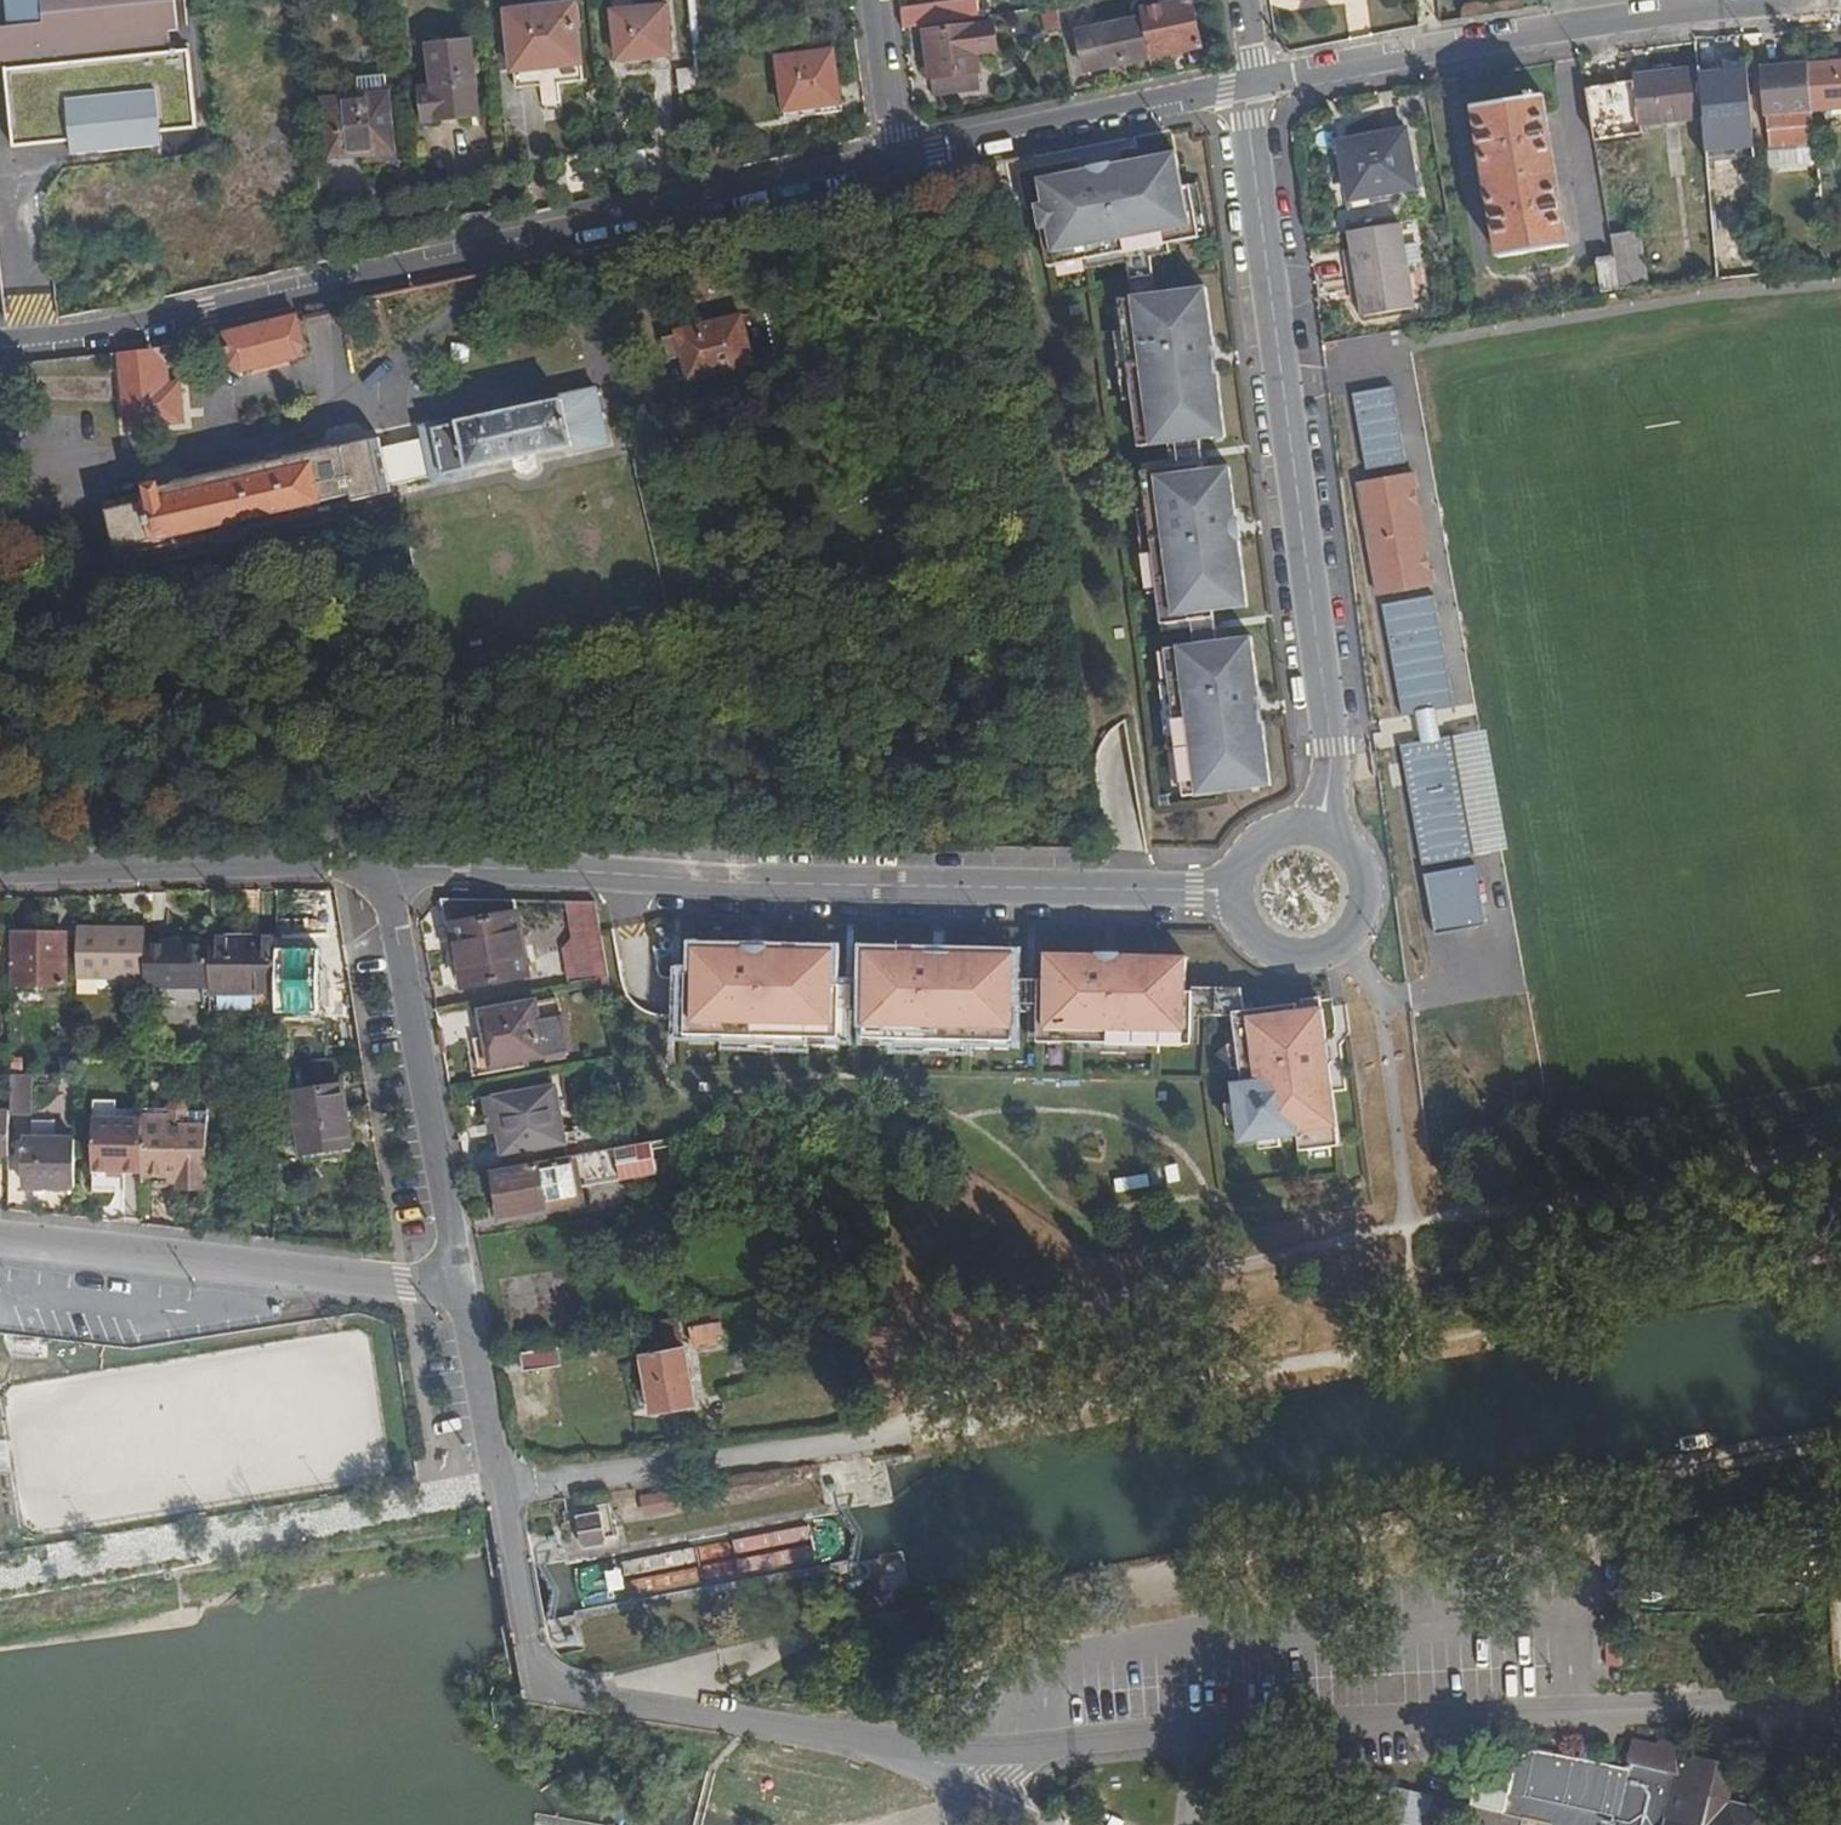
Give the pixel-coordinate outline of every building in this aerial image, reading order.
[(81,0),(5,0),(7,17),(26,15),(82,9),(81,0)] [(82,9),(167,0),(81,0),(82,9)] [(82,9),(88,60),(171,51),(171,36),(179,33),(176,0),(167,0),(82,9)] [(615,12),(637,10),(636,0),(614,3),(615,12)] [(901,8),(903,26),(980,16),(977,0),(961,0),(901,8)] [(1056,6),(1057,9),(1078,5),(1077,0),(1055,0),(1056,6)] [(1197,46),(1189,0),(1180,0),(1142,9),(1151,55),(1197,46)] [(595,27),(593,3),(578,5),(580,29),(595,27)] [(578,5),(510,12),(516,70),(582,62),(580,29),(578,5)] [(1057,9),(1056,6),(1042,8),(1046,34),(1061,31),(1057,9)] [(667,7),(637,10),(615,12),(620,59),(672,53),(667,7)] [(88,60),(82,9),(26,15),(30,66),(88,60)] [(510,12),(493,14),(499,72),(516,70),(510,12)] [(26,15),(7,17),(8,26),(0,27),(0,69),(5,69),(30,66),(26,15)] [(1148,55),(1141,17),(1079,30),(1086,68),(1148,55)] [(993,22),(971,24),(976,53),(997,50),(993,22)] [(976,53),(971,24),(925,29),(933,94),(982,88),(976,53)] [(704,26),(692,27),(695,49),(706,47),(704,26)] [(471,41),(430,45),(434,89),(419,91),(422,121),(480,115),(471,41)] [(706,47),(695,49),(698,78),(710,77),(706,47)] [(30,66),(5,69),(14,148),(197,131),(190,49),(171,51),(88,60),(30,66)] [(839,101),(832,52),(777,58),(782,108),(839,101)] [(1840,107),(1840,65),(1807,67),(1811,109),(1840,107)] [(1815,146),(1814,137),(1811,109),(1807,67),(1764,70),(1772,150),(1815,146)] [(1707,115),(1701,68),(1637,76),(1643,125),(1707,115)] [(358,76),(360,94),(388,91),(386,74),(358,76)] [(388,91),(360,94),(325,98),(331,154),(394,147),(388,91)] [(1526,92),(1526,97),(1473,107),(1501,259),(1568,246),(1542,95),(1535,96),(1534,91),(1526,92)] [(1371,192),(1371,196),(1417,188),(1406,128),(1383,132),(1384,140),(1341,148),(1349,196),(1371,192)] [(1083,178),(1080,169),(1039,179),(1045,204),(1037,205),(1049,258),(1086,249),(1088,258),(1171,241),(1169,232),(1200,226),(1191,182),(1184,184),(1177,151),(1122,162),(1121,162),(1123,169),(1083,178)] [(1091,167),(1080,169),(1083,178),(1123,169),(1121,162),(1122,162),(1121,160),(1109,163),(1109,161),(1091,165),(1091,167)] [(1198,180),(1191,182),(1200,226),(1169,232),(1171,241),(1209,233),(1198,180)] [(1416,307),(1402,222),(1351,230),(1354,248),(1355,255),(1347,257),(1353,295),(1360,293),(1362,301),(1365,315),(1416,307)] [(1622,287),(1622,290),(1655,284),(1645,228),(1612,235),(1616,257),(1622,287)] [(1171,241),(1088,258),(1089,268),(1130,259),(1134,296),(1121,298),(1125,330),(1134,328),(1131,304),(1169,299),(1168,291),(1158,292),(1153,254),(1173,250),(1171,241)] [(1355,255),(1354,248),(1346,249),(1347,257),(1355,255)] [(1086,249),(1049,258),(1051,266),(1088,258),(1086,249)] [(1765,249),(1750,251),(1751,260),(1766,258),(1765,249)] [(1605,289),(1622,287),(1616,257),(1599,260),(1605,289)] [(1134,328),(1125,330),(1133,383),(1135,398),(1143,396),(1149,437),(1177,434),(1182,465),(1154,469),(1159,506),(1150,507),(1160,580),(1162,593),(1170,591),(1175,623),(1196,620),(1197,628),(1199,645),(1200,652),(1179,654),(1182,679),(1173,680),(1182,740),(1183,749),(1191,748),(1196,787),(1225,784),(1226,790),(1275,784),(1269,733),(1261,735),(1259,721),(1268,720),(1265,699),(1257,700),(1255,687),(1262,686),(1256,636),(1234,639),(1222,630),(1218,610),(1252,604),(1244,548),(1237,549),(1231,509),(1238,507),(1233,465),(1207,469),(1203,438),(1228,434),(1221,383),(1214,384),(1212,371),(1220,369),(1217,349),(1209,350),(1207,337),(1215,336),(1208,286),(1168,291),(1169,299),(1131,304),(1134,328)] [(1355,302),(1362,301),(1360,293),(1353,295),(1355,302)] [(304,347),(295,314),(224,332),(232,368),(242,373),(297,358),(304,347)] [(753,367),(743,318),(677,332),(687,381),(753,367)] [(1133,383),(1125,330),(1116,330),(1125,399),(1135,398),(1133,383)] [(187,360),(183,342),(145,351),(119,354),(127,430),(177,426),(182,422),(181,397),(175,388),(164,389),(149,390),(146,368),(161,365),(187,360)] [(164,389),(161,365),(146,368),(149,390),(164,389)] [(1349,391),(1357,469),(1401,464),(1392,386),(1349,391)] [(571,453),(608,444),(595,389),(558,397),(557,400),(460,420),(459,417),(422,426),(425,438),(382,449),(379,436),(160,483),(160,480),(147,482),(150,500),(106,509),(115,555),(155,546),(154,539),(352,494),(354,501),(392,493),(390,487),(433,476),(436,482),(470,474),(471,470),(569,449),(571,453)] [(1143,396),(1135,398),(1141,446),(1171,442),(1173,459),(1145,462),(1150,504),(1150,507),(1159,506),(1154,469),(1182,465),(1177,434),(1149,437),(1143,396)] [(1359,480),(1380,594),(1434,584),(1414,470),(1359,480)] [(1160,580),(1150,507),(1141,509),(1153,595),(1162,593),(1160,580)] [(1240,507),(1238,507),(1231,509),(1237,549),(1244,548),(1246,548),(1244,536),(1246,535),(1243,518),(1242,518),(1240,507)] [(1170,591),(1162,593),(1167,632),(1197,628),(1196,620),(1175,623),(1170,591)] [(1399,711),(1441,703),(1422,592),(1381,600),(1399,711)] [(1200,652),(1199,645),(1169,649),(1172,671),(1173,680),(1182,679),(1179,654),(1200,652)] [(1182,740),(1173,680),(1164,681),(1173,750),(1183,749),(1182,740)] [(1416,803),(1457,794),(1441,703),(1399,711),(1416,803)] [(1226,793),(1226,790),(1225,784),(1196,787),(1191,748),(1183,749),(1189,796),(1197,794),(1197,797),(1226,793)] [(1435,915),(1477,909),(1457,794),(1416,803),(1422,839),(1425,853),(1435,915)] [(1411,855),(1425,853),(1422,839),(1409,841),(1411,855)] [(516,899),(448,897),(453,924),(518,912),(516,899)] [(564,947),(570,984),(609,977),(596,903),(590,901),(569,900),(575,933),(564,947)] [(1492,989),(1477,909),(1435,915),(1449,996),(1492,989)] [(518,912),(453,924),(464,986),(529,975),(518,912)] [(143,926),(77,924),(77,975),(104,976),(143,976),(143,938),(143,926)] [(67,979),(68,928),(16,929),(15,980),(67,979)] [(209,939),(209,936),(168,935),(169,939),(169,946),(209,946),(209,939)] [(169,939),(143,938),(143,976),(143,982),(209,983),(209,946),(169,946),(169,939)] [(277,940),(209,939),(209,946),(209,983),(210,998),(277,998),(278,951),(277,940)] [(741,956),(741,948),(698,947),(698,973),(690,973),(690,976),(689,1026),(726,1027),(726,1036),(789,1038),(812,1038),(812,1030),(844,1030),(845,1009),(852,1009),(869,1010),(876,1010),(876,1032),(901,1032),(901,1041),(970,1043),(970,1035),(1011,1035),(1012,1007),(1044,1007),(1043,1037),(1080,1037),(1080,1046),(1166,1048),(1166,1039),(1199,1040),(1200,1019),(1200,997),(1192,997),(1193,962),(1136,960),(1135,968),(1095,967),(1095,959),(1052,958),(1052,983),(1020,982),(1020,957),(969,955),(969,963),(957,963),(957,955),(933,954),(933,962),(921,962),(921,954),(871,952),(870,975),(859,986),(838,986),(839,952),(781,950),(781,957),(741,956)] [(741,947),(741,948),(741,956),(781,957),(781,950),(781,949),(741,947)] [(277,998),(277,1015),(319,1015),(318,952),(278,951),(277,998)] [(933,954),(921,954),(921,962),(933,962),(933,954)] [(969,955),(957,955),(957,963),(969,963),(969,955)] [(1136,961),(1136,960),(1136,958),(1095,958),(1095,959),(1095,967),(1135,968),(1136,961)] [(104,976),(77,975),(76,986),(104,986),(104,976)] [(689,1026),(690,976),(683,976),(682,1035),(726,1036),(726,1027),(689,1026)] [(1200,1019),(1207,1020),(1250,1021),(1249,1017),(1245,993),(1200,992),(1200,997),(1200,1019)] [(559,995),(482,1010),(486,1035),(474,1038),(480,1066),(569,1049),(559,995)] [(209,1015),(277,1015),(277,998),(210,998),(209,1015)] [(1308,1009),(1303,1010),(1304,1018),(1329,1014),(1327,1003),(1307,1006),(1308,1009)] [(970,1035),(970,1043),(1018,1045),(1019,1014),(1036,1015),(1035,1045),(1080,1046),(1080,1037),(1043,1037),(1044,1007),(1012,1007),(1011,1035),(970,1035)] [(812,1030),(812,1038),(851,1039),(852,1009),(845,1009),(844,1030),(812,1030)] [(876,1010),(869,1010),(868,1040),(901,1041),(901,1032),(876,1032),(876,1010)] [(1249,1017),(1250,1021),(1254,1049),(1242,1051),(1246,1075),(1249,1089),(1239,1091),(1242,1110),(1248,1110),(1251,1130),(1245,1130),(1248,1150),(1267,1147),(1266,1141),(1286,1139),(1286,1144),(1305,1142),(1308,1158),(1318,1157),(1339,1154),(1347,1153),(1337,1074),(1329,1069),(1328,1056),(1334,1048),(1329,1014),(1304,1018),(1303,1010),(1249,1017)] [(1166,1039),(1166,1048),(1206,1049),(1207,1020),(1200,1019),(1199,1040),(1166,1039)] [(789,1038),(726,1036),(726,1045),(811,1047),(812,1038),(789,1038)] [(970,1043),(901,1041),(900,1050),(970,1052),(970,1043)] [(1166,1048),(1080,1046),(1080,1055),(1166,1057),(1166,1048)] [(1339,1053),(1334,1048),(1328,1056),(1329,1069),(1337,1074),(1341,1068),(1339,1053)] [(1246,1075),(1242,1051),(1233,1053),(1237,1077),(1246,1075)] [(30,1071),(9,1070),(9,1106),(8,1114),(30,1114),(30,1071)] [(350,1148),(341,1086),(293,1094),(301,1155),(350,1148)] [(565,1141),(556,1087),(496,1097),(505,1152),(565,1141)] [(171,1123),(209,1123),(209,1106),(143,1105),(142,1113),(142,1115),(170,1116),(171,1123)] [(9,1106),(0,1106),(0,1151),(8,1151),(8,1114),(9,1106)] [(1248,1110),(1242,1110),(1233,1112),(1235,1131),(1245,1130),(1251,1130),(1248,1110)] [(122,1168),(142,1168),(142,1115),(142,1113),(114,1113),(92,1113),(91,1188),(122,1189),(122,1168)] [(177,1181),(208,1181),(209,1123),(171,1123),(170,1116),(142,1115),(142,1168),(142,1174),(177,1174),(177,1181)] [(583,1153),(639,1144),(635,1117),(577,1127),(583,1153)] [(25,1185),(75,1187),(76,1137),(25,1136),(25,1185)] [(1266,1141),(1267,1147),(1268,1157),(1287,1154),(1286,1144),(1286,1139),(1266,1141)] [(657,1173),(652,1141),(639,1144),(583,1153),(494,1169),(502,1215),(580,1201),(578,1186),(645,1175),(657,1173)] [(1339,1154),(1318,1157),(1318,1166),(1340,1163),(1339,1154)] [(641,1272),(644,1293),(657,1290),(652,1270),(641,1272)] [(692,1326),(697,1345),(719,1341),(718,1334),(724,1332),(722,1321),(720,1309),(690,1314),(692,1326)] [(621,1326),(631,1324),(629,1311),(618,1312),(621,1326)] [(669,1342),(685,1339),(681,1314),(664,1317),(669,1342)] [(661,1352),(651,1319),(636,1323),(647,1364),(656,1409),(696,1401),(687,1347),(661,1352)] [(524,1355),(527,1373),(566,1367),(563,1349),(551,1351),(549,1340),(531,1343),(533,1354),(524,1355)] [(669,1493),(641,1498),(644,1517),(672,1512),(669,1493)] [(604,1549),(597,1512),(574,1517),(581,1553),(604,1549)] [(1716,1764),(1684,1755),(1685,1749),(1661,1743),(1659,1749),(1633,1742),(1627,1772),(1616,1824),(1768,1824),(1764,1813),(1728,1803),(1735,1778),(1714,1772),(1716,1764)] [(1627,1772),(1615,1768),(1604,1766),(1539,1750),(1529,1752),(1516,1762),(1508,1795),(1481,1789),(1476,1807),(1398,1788),(1391,1819),(1388,1818),(1387,1824),(1430,1824),(1433,1812),(1447,1814),(1446,1817),(1479,1824),(1530,1824),(1531,1821),(1547,1824),(1616,1824),(1627,1772)] [(1604,1766),(1615,1768),(1617,1758),(1606,1755),(1604,1766)] [(1737,1768),(1716,1764),(1714,1772),(1735,1778),(1737,1768)] [(1388,1818),(1359,1812),(1356,1824),(1387,1824),(1388,1818)]
